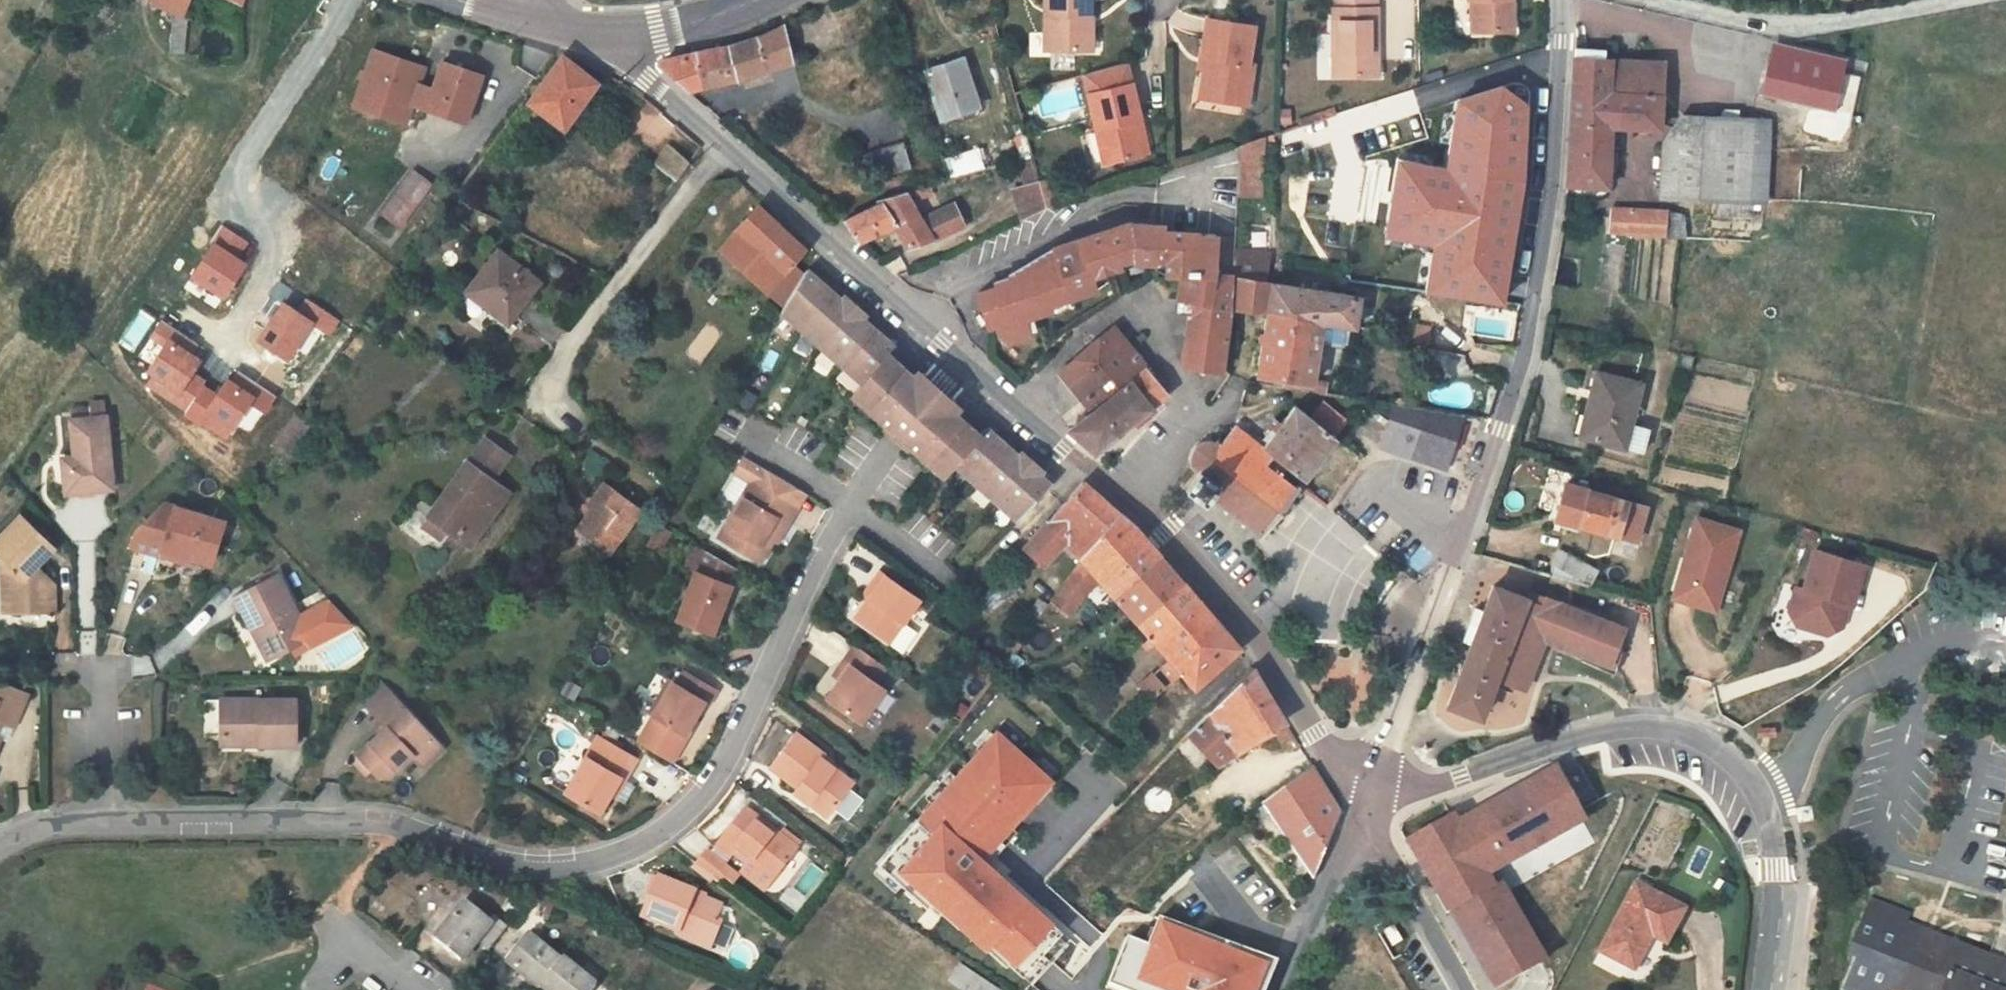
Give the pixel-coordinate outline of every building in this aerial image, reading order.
[(142,8),(164,17),(162,57),(162,60),(173,61),(176,23),(186,0),(145,0),(142,8)] [(1051,43),(1092,44),(1092,9),(1096,9),(1096,0),(1051,0),(1051,43)] [(1373,0),(1331,0),(1335,81),(1370,79),(1369,48),(1375,47),(1373,0)] [(1462,0),(1469,1),(1470,32),(1506,31),(1505,0),(1462,0)] [(1462,32),(1470,32),(1469,1),(1462,0),(1462,32)] [(794,31),(790,23),(775,29),(784,56),(812,43),(806,28),(794,31)] [(1202,63),(1200,93),(1225,95),(1224,105),(1248,108),(1252,68),(1247,67),(1250,29),(1200,24),(1197,63),(1202,63)] [(744,74),(784,56),(775,29),(735,46),(677,56),(666,65),(682,84),(744,74)] [(1846,61),(1772,45),(1764,85),(1838,101),(1846,61)] [(594,84),(556,56),(529,112),(568,139),(594,84)] [(1666,62),(1575,58),(1572,125),(1570,185),(1615,187),(1617,126),(1663,128),(1666,62)] [(435,79),(382,62),(364,118),(384,125),(388,111),(421,121),(423,114),(437,119),(443,101),(429,96),(435,79)] [(988,113),(974,65),(937,77),(952,124),(988,113)] [(492,85),(453,72),(443,101),(437,119),(437,121),(468,131),(474,113),(482,116),(492,85)] [(1127,83),(1083,92),(1097,162),(1136,154),(1129,121),(1135,120),(1127,83)] [(1450,169),(1399,161),(1387,238),(1439,246),(1432,294),(1503,304),(1523,189),(1528,108),(1503,88),(1460,101),(1450,169)] [(1199,104),(1224,105),(1225,95),(1200,93),(1199,104)] [(388,111),(384,125),(416,136),(421,121),(388,111)] [(474,113),(468,131),(476,134),(483,116),(482,116),(474,113)] [(1722,202),(1751,204),(1765,206),(1768,124),(1685,119),(1676,134),(1671,142),(1693,146),(1687,200),(1722,202)] [(1142,153),(1135,120),(1129,121),(1136,154),(1142,153)] [(913,137),(878,148),(887,174),(921,162),(913,137)] [(666,139),(651,160),(668,173),(675,178),(691,156),(666,139)] [(1693,146),(1671,142),(1665,198),(1687,200),(1693,146)] [(1244,193),(1243,143),(1226,149),(1228,195),(1244,193)] [(960,171),(982,164),(977,147),(955,154),(960,171)] [(878,148),(872,151),(880,177),(887,174),(878,148)] [(1228,195),(1226,149),(1154,172),(1141,176),(1148,223),(1117,228),(1055,241),(1006,257),(1005,262),(976,270),(977,276),(959,280),(966,313),(972,311),(973,323),(983,331),(1002,324),(999,312),(1028,306),(1027,301),(1073,293),(1073,280),(1131,271),(1131,275),(1143,265),(1177,271),(1179,272),(1222,282),(1228,283),(1229,276),(1231,260),(1228,195)] [(1032,179),(1024,152),(1014,155),(1022,182),(1032,179)] [(430,183),(408,167),(376,214),(398,228),(430,183)] [(1040,205),(1032,179),(1022,182),(1009,186),(1016,213),(1040,205)] [(935,190),(934,182),(894,195),(877,200),(878,205),(842,218),(851,240),(894,224),(904,248),(952,233),(943,209),(922,216),(914,196),(935,190)] [(1749,221),(1751,204),(1722,202),(1720,217),(1749,221)] [(952,233),(964,229),(955,204),(943,209),(952,233)] [(1610,232),(1669,236),(1670,216),(1612,211),(1610,232)] [(792,316),(811,285),(797,272),(811,257),(764,215),(727,257),(792,316)] [(1669,236),(1685,237),(1685,218),(1670,216),(1669,236)] [(212,245),(213,246),(192,279),(225,299),(246,265),(238,260),(248,243),(223,227),(212,245)] [(532,283),(488,252),(459,296),(502,327),(532,283)] [(1261,267),(1231,260),(1229,276),(1259,281),(1261,267)] [(1177,292),(1179,272),(1177,271),(1143,265),(1131,275),(1131,276),(1141,276),(1140,291),(1177,292)] [(1219,306),(1222,282),(1179,272),(1177,292),(1175,299),(1174,309),(1180,311),(1174,367),(1210,372),(1210,368),(1219,306)] [(1267,283),(1259,281),(1229,276),(1228,283),(1226,307),(1259,314),(1260,314),(1263,312),(1267,283)] [(825,277),(819,281),(902,356),(907,352),(825,277)] [(1020,530),(1053,496),(1044,486),(992,439),(984,447),(955,421),(963,414),(928,382),(922,390),(895,365),(902,356),(819,281),(815,278),(811,285),(792,316),(790,320),(869,392),(858,404),(948,487),(958,475),(1020,530)] [(1283,286),(1267,283),(1263,312),(1288,318),(1318,326),(1343,328),(1346,295),(1323,291),(1324,284),(1292,278),(1289,287),(1283,286)] [(329,335),(338,321),(307,301),(298,316),(329,335)] [(315,324),(284,305),(259,344),(290,363),(315,324)] [(1263,312),(1260,314),(1251,373),(1278,378),(1288,318),(1263,312)] [(1308,384),(1309,377),(1318,326),(1288,318),(1278,378),(1308,384)] [(199,347),(163,324),(153,339),(166,347),(150,372),(156,376),(149,387),(187,411),(205,382),(194,376),(202,363),(193,357),(199,347)] [(1168,397),(1112,333),(1077,356),(1056,369),(1088,410),(1069,431),(1091,451),(1162,401),(1168,397)] [(1041,345),(1039,343),(1025,358),(1027,360),(1041,345)] [(233,371),(218,394),(205,386),(187,414),(225,438),(248,401),(262,411),(272,396),(233,371)] [(1594,373),(1586,412),(1592,414),(1588,439),(1627,446),(1637,448),(1642,423),(1632,421),(1640,382),(1594,373)] [(1321,380),(1309,377),(1308,384),(1278,378),(1276,390),(1317,397),(1321,380)] [(1297,476),(1322,433),(1319,431),(1327,418),(1301,399),(1297,407),(1295,408),(1292,413),(1281,408),(1257,450),(1250,453),(1273,472),(1279,465),(1297,476)] [(1371,451),(1378,453),(1393,410),(1385,409),(1371,451)] [(1378,453),(1436,473),(1454,420),(1405,412),(1393,410),(1378,453)] [(71,415),(75,452),(76,460),(63,462),(66,489),(115,484),(108,412),(71,415)] [(1256,542),(1295,489),(1273,472),(1250,453),(1224,433),(1211,449),(1205,449),(1197,450),(1191,456),(1189,461),(1187,471),(1190,480),(1178,499),(1183,503),(1196,511),(1198,510),(1203,505),(1256,542)] [(998,434),(992,439),(1044,486),(1048,478),(998,434)] [(513,455),(489,438),(429,524),(445,537),(454,526),(475,542),(514,488),(498,476),(513,455)] [(829,503),(836,489),(828,485),(834,472),(789,447),(783,460),(773,477),(780,481),(760,516),(801,538),(822,500),(829,503)] [(62,453),(63,462),(76,460),(75,452),(62,453)] [(680,492),(640,463),(627,481),(633,486),(617,509),(634,521),(631,525),(649,537),(680,492)] [(844,477),(834,472),(828,485),(836,489),(844,477)] [(1567,480),(1556,510),(1566,513),(1564,518),(1578,522),(1578,521),(1615,534),(1626,501),(1589,488),(1567,480)] [(1114,518),(1085,492),(1024,557),(1042,573),(1063,552),(1082,571),(1096,555),(1093,553),(1121,526),(1114,518)] [(209,563),(224,522),(164,501),(138,526),(132,543),(181,560),(183,555),(209,563)] [(1644,507),(1626,501),(1615,534),(1633,540),(1644,507)] [(0,593),(10,593),(10,609),(54,607),(53,579),(43,579),(32,566),(54,544),(19,509),(0,528),(0,552),(9,561),(0,569),(0,582),(0,593)] [(1555,515),(1564,518),(1566,513),(1556,510),(1555,515)] [(1694,511),(1673,590),(1709,600),(1720,561),(1725,562),(1736,522),(1694,511)] [(1127,530),(1121,526),(1093,553),(1096,555),(1082,571),(1093,584),(1099,591),(1116,610),(1164,572),(1146,551),(1127,530)] [(752,610),(776,548),(744,528),(718,597),(752,610)] [(1865,551),(1816,537),(1804,576),(1797,574),(1790,600),(1799,614),(1831,624),(1834,614),(1843,616),(1850,592),(1854,593),(1865,551)] [(1600,558),(1565,541),(1557,555),(1593,574),(1600,558)] [(1093,584),(1082,571),(1066,591),(1079,602),(1093,584)] [(283,572),(240,592),(255,624),(263,620),(278,654),(307,641),(309,647),(350,627),(347,621),(330,602),(303,614),(283,572)] [(1164,572),(1116,610),(1126,622),(1133,630),(1139,636),(1179,590),(1164,572)] [(1457,695),(1491,707),(1506,668),(1534,678),(1539,667),(1553,628),(1594,642),(1612,649),(1626,612),(1554,585),(1550,595),(1536,590),(1537,587),(1501,574),(1492,600),(1484,597),(1472,630),(1480,632),(1457,695)] [(877,580),(869,593),(874,597),(867,607),(856,624),(889,646),(901,627),(916,605),(877,580)] [(1554,585),(1539,580),(1537,587),(1536,590),(1550,595),(1554,585)] [(1181,685),(1195,700),(1201,694),(1235,658),(1184,596),(1179,590),(1139,636),(1148,646),(1139,655),(1144,660),(1153,652),(1169,670),(1159,680),(1170,694),(1181,685)] [(1060,624),(1079,602),(1066,591),(1058,601),(1047,615),(1060,624)] [(1,610),(10,609),(10,593),(0,593),(1,610)] [(862,602),(867,607),(874,597),(869,593),(862,602)] [(335,599),(330,602),(347,621),(350,627),(357,624),(335,599)] [(1632,614),(1626,612),(1612,649),(1594,642),(1591,649),(1623,660),(1627,652),(1630,643),(1631,634),(1632,624),(1632,614)] [(263,620),(255,624),(272,657),(278,654),(263,620)] [(914,635),(901,627),(889,646),(901,655),(914,635)] [(746,660),(721,645),(713,659),(707,656),(689,689),(679,707),(688,713),(683,722),(709,738),(725,710),(722,708),(740,677),(745,680),(754,664),(746,660)] [(879,686),(889,671),(858,651),(847,667),(851,671),(832,703),(864,726),(887,691),(879,686)] [(685,687),(689,689),(707,656),(703,653),(685,687)] [(1015,655),(1010,662),(1001,672),(999,675),(1013,682),(1026,664),(1015,655)] [(75,677),(75,660),(66,660),(65,677),(75,677)] [(1151,671),(1135,685),(1146,699),(1163,686),(1151,671)] [(0,680),(0,720),(12,724),(27,694),(0,680)] [(1255,689),(1250,680),(1193,738),(1220,773),(1282,731),(1275,721),(1255,689)] [(360,755),(363,759),(375,772),(381,779),(392,779),(415,756),(427,770),(448,751),(387,688),(367,706),(389,729),(360,755)] [(226,695),(226,731),(264,731),(263,740),(301,741),(303,696),(226,695)] [(1559,701),(1549,697),(1544,709),(1555,712),(1559,701)] [(674,717),(683,722),(688,713),(679,707),(674,717)] [(676,735),(637,711),(604,768),(639,788),(659,752),(664,755),(676,735)] [(227,740),(263,740),(264,731),(226,731),(227,740)] [(818,754),(791,735),(767,770),(794,789),(790,794),(825,819),(846,788),(826,773),(829,769),(814,757),(818,754)] [(986,949),(990,945),(1013,965),(1050,924),(1027,904),(981,862),(1052,784),(998,735),(920,821),(935,835),(901,873),(986,949)] [(369,777),(375,772),(363,759),(357,764),(369,777)] [(1590,821),(1558,765),(1460,818),(1457,811),(1406,842),(1447,915),(1450,914),(1499,885),(1495,876),(1590,821)] [(1340,823),(1306,770),(1255,814),(1312,888),(1340,823)] [(791,846),(740,807),(711,844),(724,854),(726,851),(745,866),(748,862),(768,877),(791,846)] [(701,851),(688,866),(707,881),(720,865),(701,851)] [(690,894),(656,880),(637,918),(672,932),(671,936),(705,951),(716,925),(708,921),(714,907),(689,897),(690,894)] [(1499,885),(1450,914),(1493,989),(1499,989),(1552,963),(1504,881),(1499,885)] [(1687,907),(1638,882),(1603,953),(1637,970),(1653,935),(1670,944),(1687,907)] [(1940,931),(1931,948),(1907,937),(1915,920),(1894,911),(1896,904),(1862,888),(1839,940),(1845,944),(1833,974),(1866,989),(1871,989),(1877,977),(1883,962),(1906,972),(1899,987),(1897,989),(2005,989),(2005,959),(1940,931)] [(486,931),(462,911),(436,940),(460,961),(479,942),(491,952),(505,935),(493,925),(486,931)] [(1940,931),(1915,920),(1907,937),(1931,948),(1940,931)] [(1111,982),(1131,989),(1257,989),(1268,963),(1160,922),(1151,947),(1127,938),(1111,982)] [(526,945),(508,966),(534,989),(587,989),(563,970),(559,974),(526,945)] [(1877,977),(1899,987),(1906,972),(1883,962),(1877,977)] [(960,965),(949,983),(961,989),(997,989),(960,965)]
